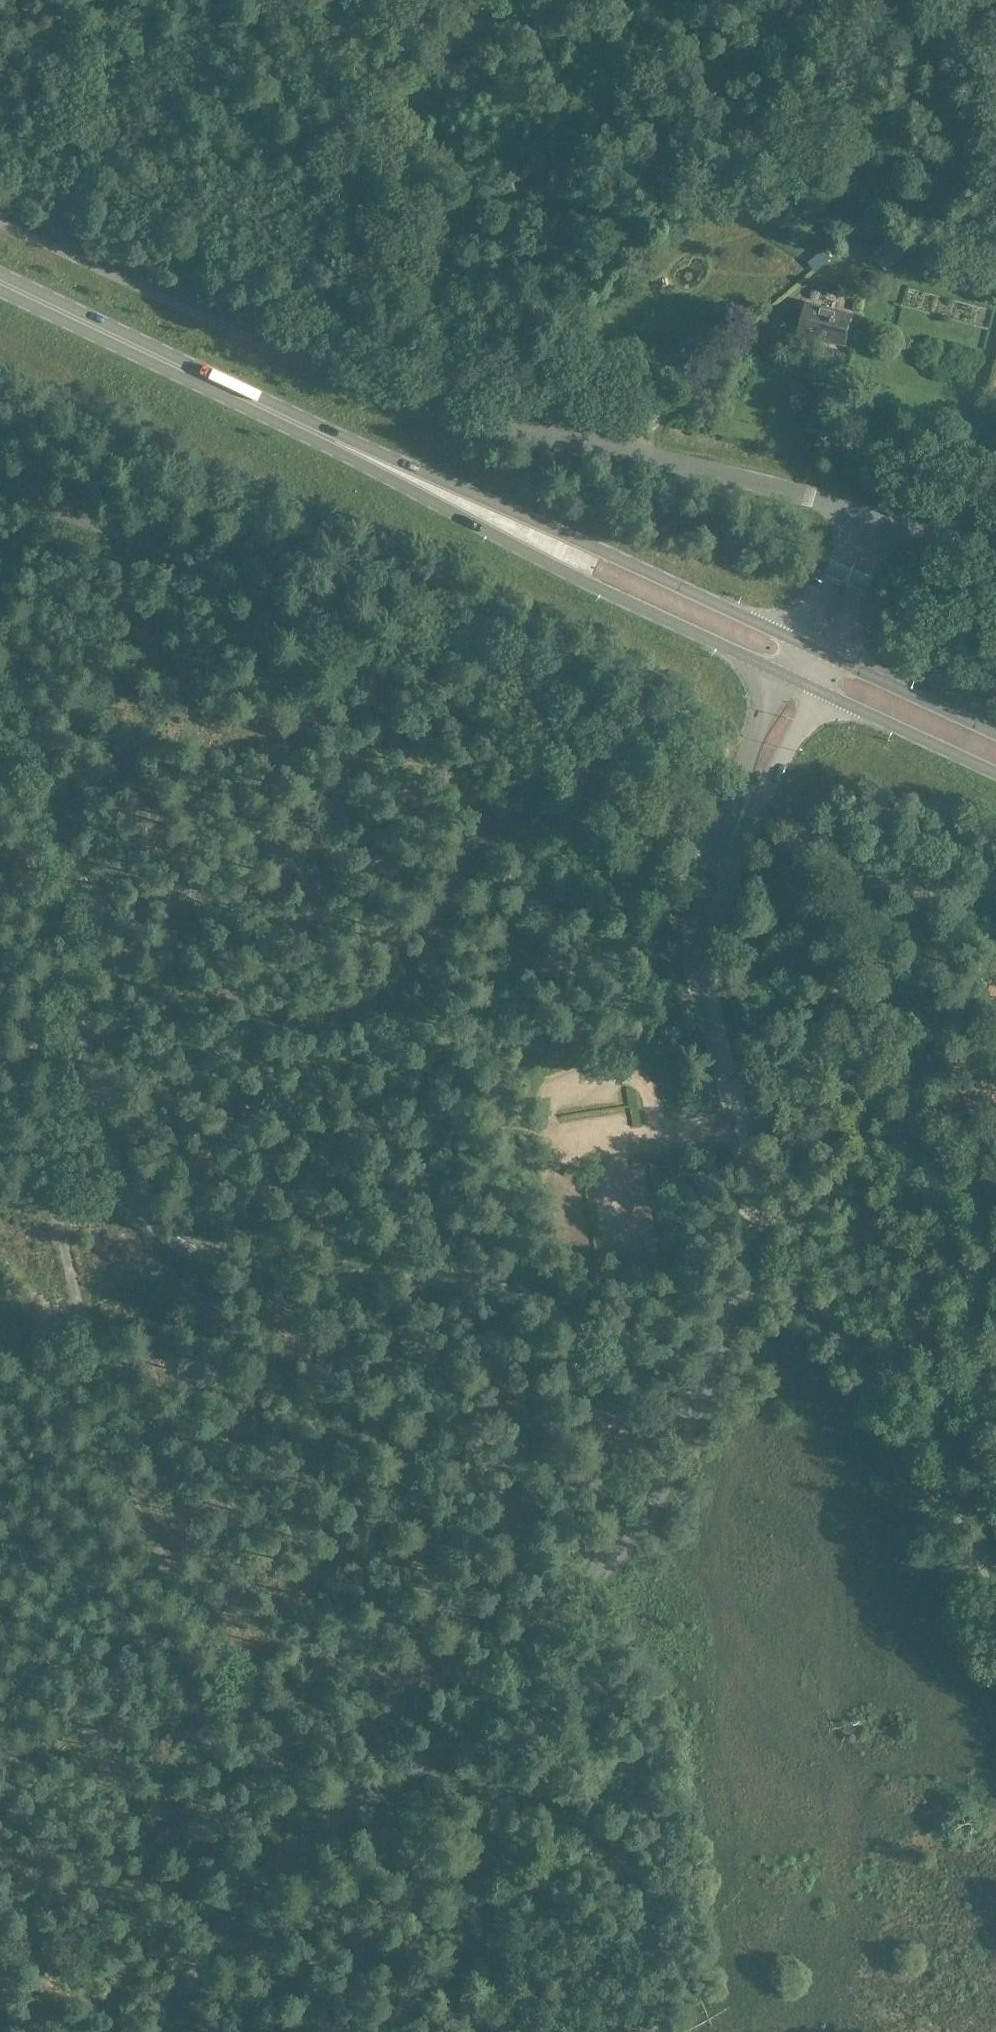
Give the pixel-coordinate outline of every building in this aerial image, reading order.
[(857,234),(854,230),(848,224),(837,234),(842,240),(846,245),(857,234)] [(843,346),(851,314),(807,303),(799,335),(843,346)]
